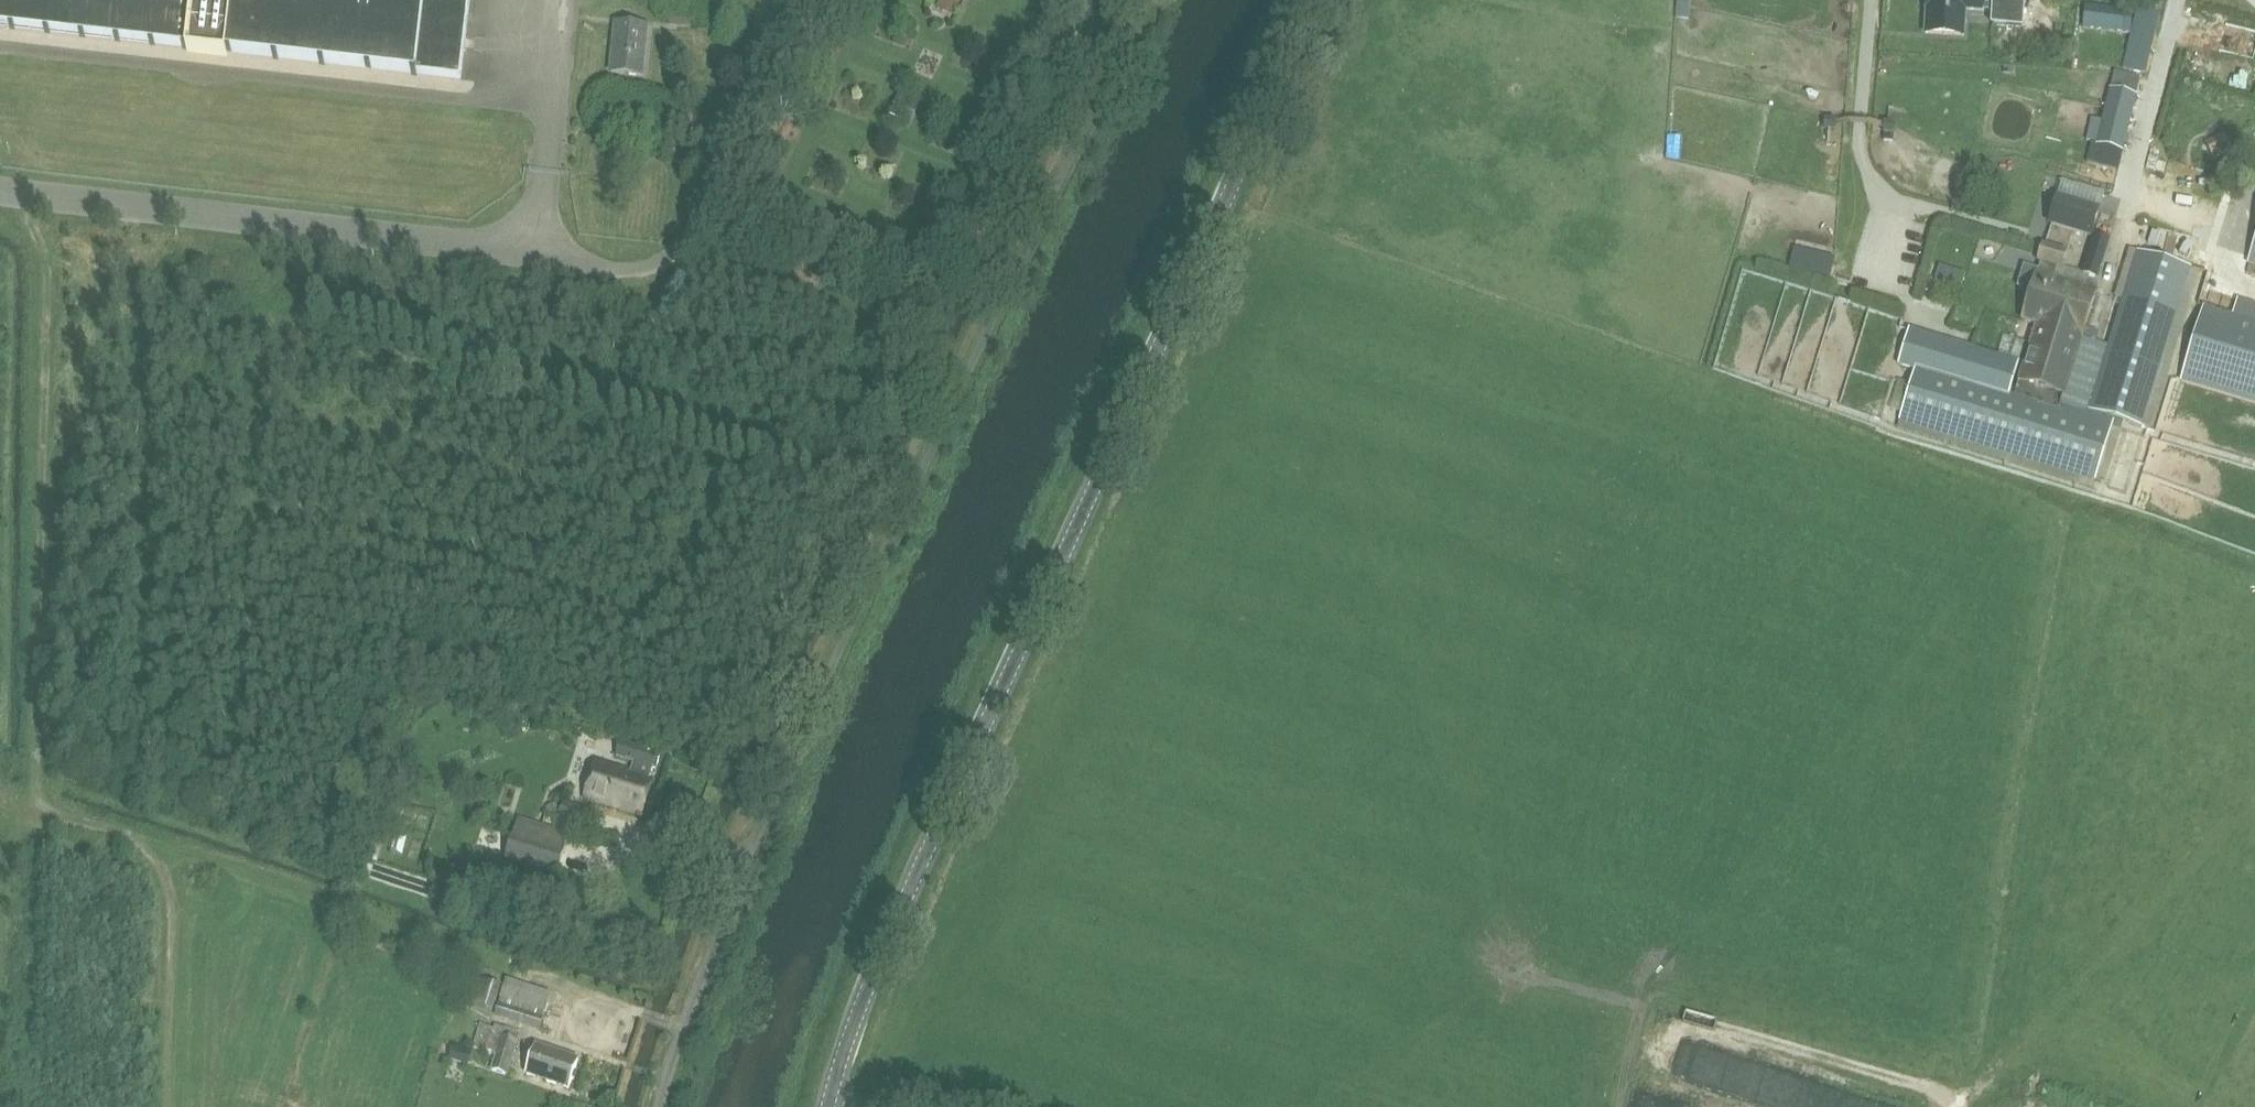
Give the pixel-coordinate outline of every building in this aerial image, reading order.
[(470,0),(0,0),(0,26),(188,48),(188,52),(228,56),(228,52),(462,80),(470,0)] [(1967,11),(1995,12),(1996,0),(1928,0),(1928,9),(1927,35),(1966,36),(1967,11)] [(2122,9),(2087,4),(2084,26),(2119,30),(2122,9)] [(692,26),(693,12),(671,10),(670,24),(692,26)] [(2137,10),(2133,28),(2150,32),(2154,15),(2137,10)] [(642,74),(647,24),(615,21),(611,71),(642,74)] [(2134,97),(2109,91),(2096,143),(2122,149),(2134,97)] [(899,96),(890,118),(907,125),(916,103),(899,96)] [(2215,133),(2202,146),(2214,158),(2227,145),(2215,133)] [(2056,196),(2048,222),(2095,235),(2102,210),(2098,209),(2056,196)] [(2095,235),(2093,235),(2082,273),(2097,277),(2108,239),(2095,235)] [(2020,382),(2018,390),(2062,404),(2082,338),(2097,291),(2055,278),(2058,267),(2061,268),(2067,250),(2043,243),(2038,261),(2041,262),(2038,273),(2037,273),(2023,319),(2038,323),(2020,382)] [(2082,338),(2062,404),(2116,421),(2114,428),(2121,430),(2124,420),(2143,426),(2156,383),(2191,266),(2138,250),(2109,346),(2082,338)] [(2204,304),(2181,380),(2254,402),(2254,303),(2237,297),(2232,313),(2204,304)] [(2018,363),(1909,329),(1899,363),(1915,369),(1899,421),(2097,482),(2114,428),(2116,421),(2062,404),(2018,390),(2010,388),(2018,363)] [(649,778),(653,767),(656,768),(660,754),(638,747),(630,772),(597,762),(585,797),(641,815),(652,779),(649,778)] [(587,808),(564,801),(559,818),(582,825),(587,808)] [(569,832),(518,817),(506,858),(557,873),(569,832)] [(551,991),(507,977),(495,1013),(540,1027),(551,991)] [(492,1014),(501,985),(480,978),(477,986),(470,1007),(492,1014)] [(507,1073),(520,1031),(495,1023),(494,1027),(481,1023),(476,1039),(489,1043),(492,1035),(501,1038),(492,1069),(507,1073)] [(537,1043),(526,1073),(569,1087),(579,1057),(537,1043)] [(470,1051),(453,1046),(449,1058),(466,1064),(470,1051)]
